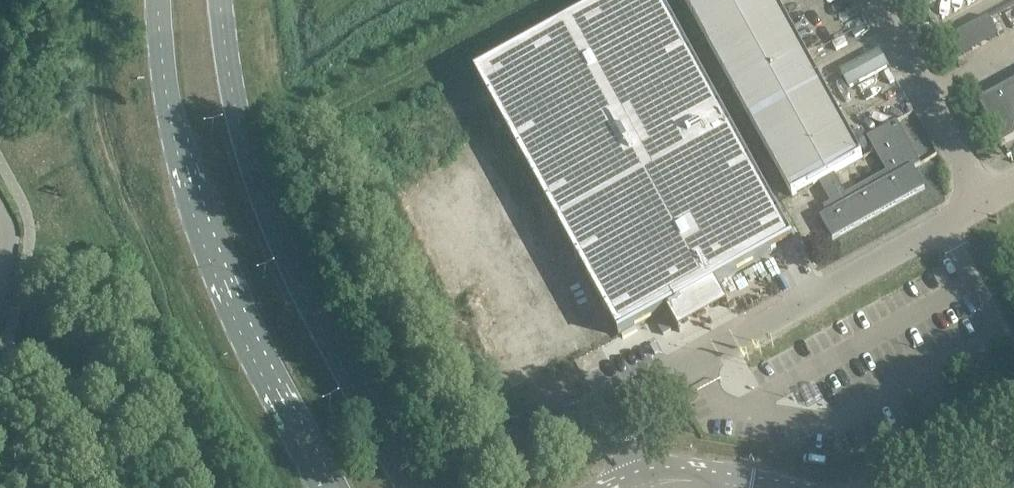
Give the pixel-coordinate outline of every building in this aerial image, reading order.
[(618,337),(671,308),(679,324),(723,299),(715,284),(793,241),(661,0),(612,0),(475,75),(618,337)] [(792,198),(819,183),(830,204),(823,208),(827,214),(820,218),(832,240),(925,189),(913,169),(920,165),(908,142),(901,146),(893,132),(871,145),(879,160),(887,156),(894,168),(845,195),(834,175),(862,160),(774,0),(683,0),(792,198)] [(988,17),(944,41),(955,60),(999,36),(988,17)] [(977,102),(1001,146),(1013,139),(1013,82),(977,102)] [(664,318),(659,321),(664,329),(669,326),(664,318)]
